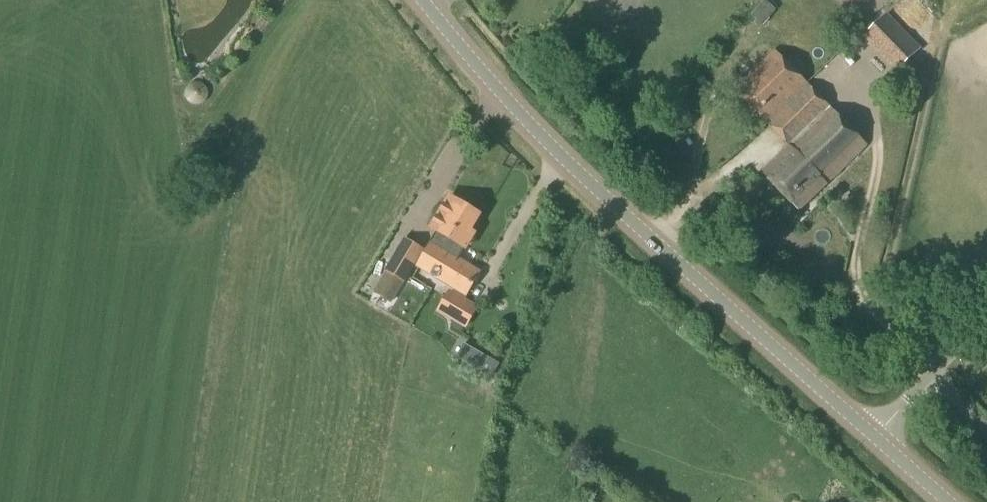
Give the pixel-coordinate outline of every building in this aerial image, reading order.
[(776,10),(764,0),(750,16),(763,26),(776,10)] [(883,15),(860,38),(894,72),(917,49),(883,15)] [(767,123),(807,84),(775,51),(735,90),(767,123)] [(190,88),(197,101),(208,95),(201,82),(190,88)] [(826,184),(866,145),(807,84),(767,123),(790,146),(762,173),(799,211),(826,184)] [(432,244),(431,244),(446,253),(448,250),(449,251),(451,247),(456,250),(457,249),(461,252),(464,247),(466,249),(474,234),(470,231),(481,212),(450,193),(430,227),(440,233),(434,245),(432,244)] [(404,282),(423,250),(404,238),(385,271),(404,282)] [(461,252),(457,249),(456,250),(451,247),(449,251),(448,250),(446,253),(431,244),(418,267),(465,296),(479,272),(457,259),(461,252)] [(450,290),(437,311),(454,321),(464,327),(467,329),(479,308),(450,290)] [(489,359),(482,372),(481,373),(491,378),(499,365),(489,359)]
